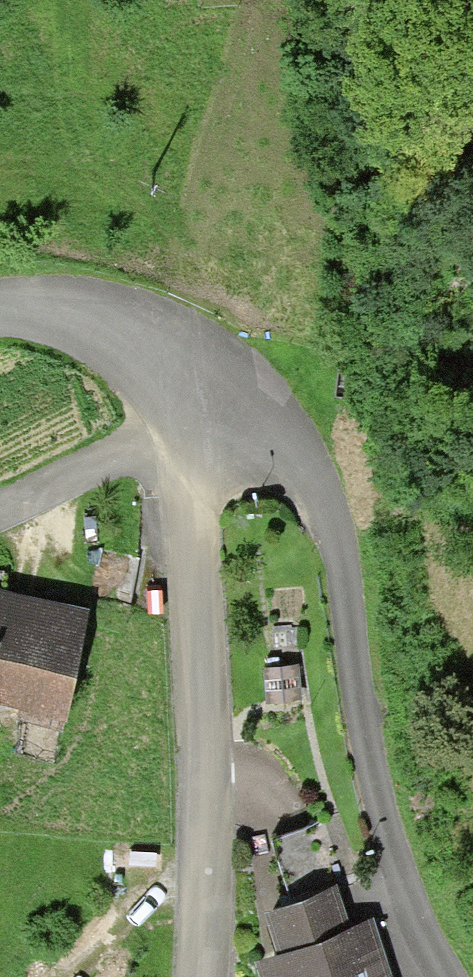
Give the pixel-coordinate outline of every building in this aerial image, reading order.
[(66,719),(91,608),(0,588),(0,704),(66,719)] [(298,667),(264,669),(266,704),(300,701),(298,667)] [(271,841),(292,904),(337,889),(344,887),(322,824),(271,841)] [(265,913),(278,952),(350,928),(337,889),(292,904),(265,913)] [(253,961),(258,976),(392,976),(373,920),(350,928),(278,952),(253,961)]
